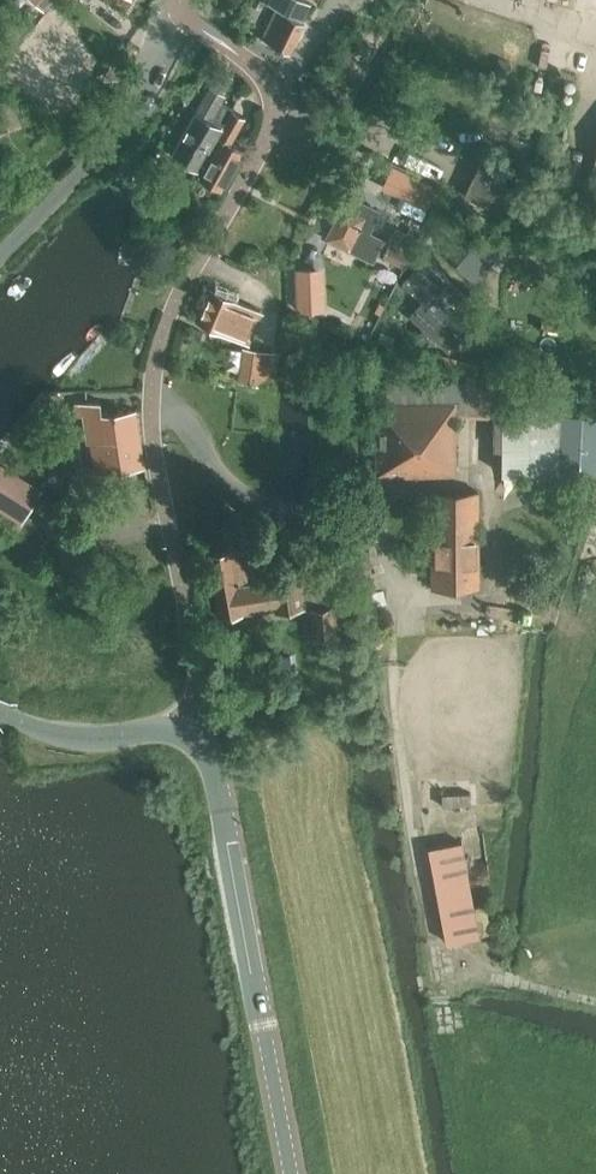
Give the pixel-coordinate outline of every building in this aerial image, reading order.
[(304,0),(268,0),(266,4),(276,8),(261,39),(290,54),(306,22),(303,21),(311,3),(304,0)] [(510,69),(508,61),(498,58),(493,72),(507,77),(510,69)] [(217,67),(211,80),(226,88),(233,74),(217,67)] [(234,107),(222,100),(225,94),(209,85),(204,94),(170,154),(197,170),(234,107)] [(11,108),(3,90),(0,92),(0,112),(11,108)] [(234,107),(197,170),(201,172),(198,176),(220,189),(243,149),(228,141),(244,113),(234,107)] [(476,167),(464,194),(508,214),(520,188),(503,180),(509,166),(482,154),(476,167)] [(394,167),(387,182),(400,189),(430,203),(437,189),(407,174),(394,167)] [(165,187),(154,202),(167,211),(178,196),(165,187)] [(383,238),(368,231),(379,210),(355,199),(350,209),(342,204),(325,237),(372,261),(383,238)] [(382,257),(403,267),(421,230),(410,225),(406,234),(395,228),(382,257)] [(481,236),(456,264),(474,280),(499,253),(481,236)] [(425,258),(403,282),(423,299),(410,313),(425,327),(419,334),(424,339),(430,332),(448,348),(470,324),(476,317),(459,301),(466,294),(446,276),(437,268),(425,258)] [(297,309),(323,308),(321,266),(295,267),(297,309)] [(260,310),(210,288),(196,320),(246,342),(260,310)] [(242,346),(239,378),(275,382),(279,350),(242,346)] [(94,474),(143,468),(136,408),(101,413),(99,400),(74,404),(76,416),(82,415),(86,442),(89,442),(94,474)] [(458,474),(457,403),(375,403),(376,475),(432,474),(458,474)] [(495,404),(496,448),(502,448),(502,473),(535,473),(535,475),(574,474),(595,475),(595,416),(568,415),(568,408),(568,404),(559,404),(528,404),(528,403),(495,404)] [(30,507),(40,490),(0,465),(0,507),(22,520),(30,507)] [(478,490),(433,490),(433,587),(478,587),(478,490)] [(8,543),(13,535),(0,527),(0,538),(8,543)] [(220,619),(224,619),(243,616),(243,613),(275,608),(276,612),(304,607),(299,569),(268,573),(269,581),(247,584),(241,549),(208,555),(220,619)] [(316,638),(336,636),(333,606),(313,608),(316,638)] [(479,936),(473,899),(462,841),(428,847),(446,943),(479,936)]
